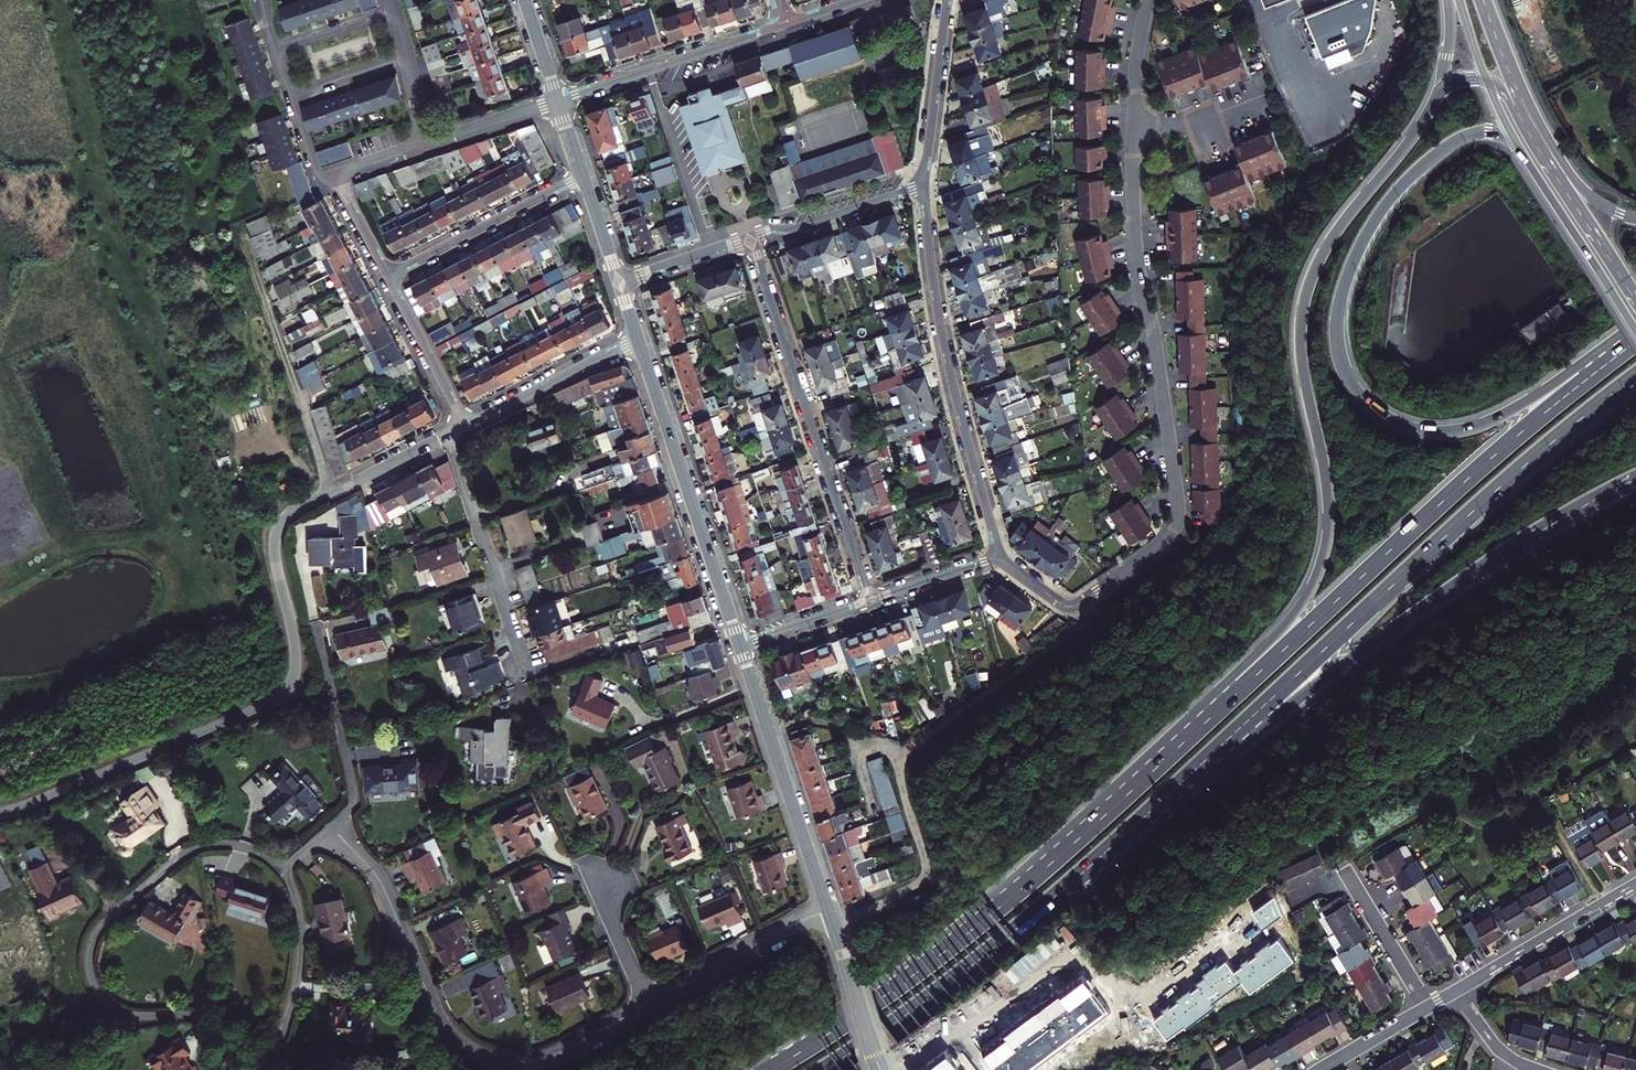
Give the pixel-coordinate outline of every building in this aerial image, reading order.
[(286,32),(296,29),(314,23),(330,17),(350,10),(361,7),(363,13),(378,7),(376,0),(304,0),(278,9),(286,32)] [(414,7),(411,0),(405,0),(408,9),(414,7)] [(453,20),(482,11),(478,0),(446,0),(453,20)] [(737,14),(732,0),(704,0),(712,23),(726,18),(737,14)] [(743,0),(732,0),(737,14),(743,12),(750,10),(749,5),(743,0)] [(971,27),(994,20),(1007,16),(1002,1),(1004,0),(986,0),(988,6),(966,13),(967,18),(971,27)] [(1114,0),(1087,0),(1084,15),(1113,21),(1115,11),(1112,11),(1113,7),(1114,0)] [(1181,9),(1204,0),(1178,0),(1181,9)] [(1265,11),(1291,0),(1260,0),(1265,11)] [(1305,19),(1322,61),(1348,50),(1351,59),(1366,52),(1371,0),(1351,0),(1305,19)] [(915,15),(910,1),(856,20),(789,43),(795,59),(801,76),(860,55),(851,32),(866,27),(868,32),(915,15)] [(703,3),(680,11),(688,32),(700,27),(710,24),(703,3)] [(629,4),(621,7),(625,18),(626,20),(634,17),(629,4)] [(416,33),(425,30),(417,6),(414,7),(408,9),(416,33)] [(459,36),(460,35),(487,26),(484,19),(482,11),(453,20),(459,36)] [(680,34),(688,32),(680,11),(667,16),(674,36),(680,34)] [(1113,21),(1084,15),(1079,35),(1106,41),(1107,36),(1108,33),(1110,33),(1113,21)] [(561,32),(563,39),(583,32),(578,17),(558,24),(561,32)] [(599,28),(603,38),(610,58),(621,54),(636,49),(629,29),(626,20),(625,18),(599,28)] [(226,27),(252,101),(275,93),(271,82),(264,60),(253,29),(250,19),(226,27)] [(661,41),(654,20),(629,29),(636,49),(649,45),(661,41)] [(976,42),(996,36),(992,24),(995,23),(994,20),(971,27),(974,36),(976,42)] [(462,52),(492,42),(489,33),(487,26),(460,35),(462,43),(456,46),(459,53),(462,52)] [(583,32),(563,39),(568,52),(571,62),(587,57),(584,48),(588,47),(583,32)] [(1000,47),(996,36),(976,42),(979,51),(981,57),(1003,49),(1002,46),(1000,47)] [(1251,75),(1237,40),(1199,55),(1210,81),(1213,90),(1233,82),(1251,75)] [(441,59),(444,58),(438,42),(421,48),(426,64),(441,59)] [(466,54),(470,67),(498,58),(495,49),(492,42),(462,52),(463,55),(466,54)] [(767,69),(795,59),(789,43),(769,50),(773,62),(765,65),(767,69)] [(1199,55),(1196,46),(1158,61),(1171,96),(1191,89),(1210,81),(1199,55)] [(773,62),(769,50),(761,53),(752,57),(737,62),(744,83),(761,77),(765,90),(773,87),(767,69),(765,65),(773,62)] [(1103,58),(1103,51),(1077,50),(1076,69),(1105,70),(1105,61),(1102,61),(1103,58)] [(484,80),(503,74),(500,66),(498,58),(470,67),(476,83),(484,80)] [(426,64),(431,80),(446,75),(441,59),(426,64)] [(1105,79),(1105,70),(1076,69),(1076,88),(1102,88),(1102,83),(1102,79),(1105,79)] [(963,93),(986,86),(982,70),(958,77),(961,88),(963,93)] [(507,87),(503,74),(484,80),(489,96),(492,104),(511,98),(507,87)] [(447,93),(451,91),(446,75),(431,80),(437,96),(447,93)] [(301,109),(309,133),(365,113),(402,100),(397,76),(382,81),(364,87),(347,93),(329,99),(310,106),(301,109)] [(489,96),(484,80),(476,83),(481,99),(489,96)] [(727,104),(748,96),(744,83),(703,97),(701,89),(690,93),(692,100),(682,103),(706,174),(746,160),(727,104)] [(991,101),(986,86),(963,93),(965,100),(967,108),(991,101)] [(638,97),(629,100),(635,118),(639,130),(655,125),(645,95),(638,97)] [(1102,103),(1102,98),(1076,99),(1077,118),(1106,116),(1105,108),(1103,108),(1102,103)] [(991,101),(967,108),(970,116),(972,124),(996,116),(991,101)] [(593,124),(595,131),(626,121),(620,103),(589,113),(593,124)] [(283,115),(258,124),(274,172),(287,168),(299,203),(300,203),(314,198),(302,162),(299,163),(296,154),(291,138),(286,123),(283,115)] [(1106,126),(1106,116),(1077,118),(1078,136),(1103,135),(1103,130),(1103,126),(1106,126)] [(1000,128),(997,120),(965,131),(968,138),(951,144),(954,154),(957,161),(987,151),(998,147),(993,131),(1000,128)] [(603,149),(605,158),(644,145),(641,137),(632,139),(626,121),(595,131),(599,142),(601,150),(603,149)] [(520,129),(523,136),(537,129),(535,124),(520,129)] [(891,127),(873,134),(797,161),(789,139),(782,142),(790,164),(802,199),(904,163),(891,127)] [(527,143),(540,136),(537,129),(523,136),(525,140),(527,143)] [(1255,140),(1235,148),(1250,183),(1288,167),(1273,132),(1255,140)] [(527,143),(530,150),(544,143),(540,136),(527,143)] [(493,148),(489,140),(476,144),(482,156),(487,152),(487,151),(493,148)] [(534,180),(532,176),(524,161),(533,156),(530,150),(527,143),(525,140),(519,143),(522,148),(502,159),(505,164),(518,188),(527,183),(534,180)] [(348,143),(317,153),(322,169),(354,158),(348,143)] [(530,150),(533,156),(547,149),(544,143),(530,150)] [(476,144),(472,145),(478,157),(482,156),(476,144)] [(479,158),(478,157),(472,145),(459,150),(466,163),(467,164),(479,158)] [(627,161),(647,155),(644,145),(605,158),(610,173),(614,184),(632,178),(627,161)] [(1107,146),(1077,147),(1078,167),(1105,167),(1105,162),(1104,158),(1107,158),(1107,146)] [(537,164),(551,157),(547,149),(533,156),(537,164)] [(449,168),(451,171),(466,163),(459,150),(442,156),(449,168)] [(987,151),(957,161),(961,173),(963,179),(970,177),(972,182),(982,179),(1001,172),(999,164),(992,166),(987,151)] [(433,174),(449,168),(442,156),(426,161),(433,174)] [(524,161),(532,176),(541,171),(537,164),(533,156),(524,161)] [(652,171),(672,164),(670,156),(650,163),(652,171)] [(541,171),(554,164),(551,157),(537,164),(541,171)] [(416,180),(433,174),(426,161),(410,167),(416,180)] [(489,171),(503,196),(510,192),(518,188),(505,164),(489,171)] [(677,179),(672,164),(652,171),(655,180),(657,185),(677,179)] [(802,199),(790,164),(772,171),(784,205),(802,199)] [(1250,183),(1243,166),(1226,173),(1205,182),(1219,217),(1257,201),(1250,183)] [(401,186),(416,180),(410,167),(394,172),(401,186)] [(495,200),(503,196),(489,171),(489,170),(474,178),(474,179),(487,204),(495,200)] [(393,191),(385,175),(377,178),(380,184),(386,195),(393,191)] [(373,188),(380,184),(377,178),(354,186),(362,204),(377,196),(373,188)] [(638,193),(632,178),(614,184),(618,198),(622,210),(645,203),(661,198),(657,187),(638,193)] [(487,204),(474,179),(459,187),(472,212),(481,208),(487,204)] [(985,188),(982,179),(972,182),(945,191),(948,200),(946,201),(948,207),(951,216),(972,209),(966,194),(985,188)] [(1105,185),(1105,179),(1079,179),(1080,198),(1108,197),(1108,188),(1105,188),(1105,185)] [(453,192),(444,196),(457,220),(464,216),(472,212),(459,187),(456,182),(450,185),(453,192)] [(990,203),(985,188),(966,194),(972,209),(975,208),(990,203)] [(457,220),(444,196),(429,204),(441,228),(449,224),(457,220)] [(1109,206),(1108,197),(1080,198),(1081,217),(1106,216),(1106,210),(1106,206),(1109,206)] [(300,203),(300,204),(303,210),(317,203),(315,199),(314,198),(300,203)] [(427,235),(414,212),(413,211),(403,216),(401,212),(394,199),(389,201),(397,217),(411,244),(420,239),(427,235)] [(413,211),(414,212),(429,204),(426,199),(411,206),(413,211)] [(312,227),(330,217),(326,209),(322,200),(317,203),(303,210),(312,227)] [(645,203),(622,210),(626,224),(630,237),(649,231),(644,215),(648,214),(645,203)] [(429,204),(414,212),(427,235),(434,232),(441,228),(429,204)] [(565,207),(572,220),(578,217),(572,204),(565,207)] [(411,206),(401,212),(403,216),(413,211),(411,206)] [(666,213),(670,224),(675,242),(696,235),(686,206),(666,213)] [(565,207),(558,211),(561,217),(565,224),(572,220),(565,207)] [(972,209),(951,216),(954,224),(956,231),(976,224),(973,212),(976,211),(975,208),(972,209)] [(1195,209),(1171,210),(1171,225),(1172,247),(1172,261),(1197,260),(1195,209)] [(561,217),(558,211),(552,214),(555,220),(561,217)] [(267,216),(272,230),(273,232),(281,228),(276,212),(267,215),(267,216)] [(888,214),(880,217),(890,246),(905,241),(895,212),(888,214)] [(544,219),(535,223),(548,249),(559,269),(564,279),(564,280),(579,273),(573,263),(565,267),(554,246),(583,231),(580,223),(568,230),(562,234),(555,220),(552,214),(544,219)] [(247,225),(254,238),(250,239),(256,256),(259,255),(277,245),(273,232),(272,230),(267,216),(247,225)] [(312,246),(338,232),(334,224),(330,217),(312,227),(301,233),(304,240),(308,238),(312,246)] [(403,248),(411,244),(397,217),(381,226),(395,252),(403,248)] [(565,224),(561,217),(555,220),(562,234),(568,230),(565,224)] [(568,230),(580,223),(578,217),(572,220),(565,224),(568,230)] [(890,246),(880,217),(873,219),(866,222),(876,250),(878,261),(893,256),(890,246)] [(842,231),(855,270),(858,278),(865,275),(862,267),(878,261),(876,250),(866,222),(858,224),(850,227),(850,229),(842,231)] [(548,249),(535,223),(528,227),(520,231),(533,257),(537,264),(542,262),(539,254),(548,249)] [(670,224),(661,227),(667,244),(675,242),(670,224)] [(976,224),(956,231),(961,244),(964,254),(969,252),(988,246),(984,235),(981,237),(976,224)] [(512,235),(504,239),(518,265),(533,257),(520,231),(512,235)] [(649,231),(630,237),(634,246),(636,253),(655,247),(649,231)] [(828,235),(819,238),(831,271),(834,278),(855,270),(842,231),(834,234),(834,233),(828,235)] [(320,262),(322,261),(346,248),(342,240),(338,232),(312,246),(320,262)] [(1105,241),(1102,234),(1077,240),(1082,262),(1111,254),(1108,245),(1106,246),(1105,241)] [(805,243),(812,264),(815,275),(815,276),(825,272),(829,283),(835,281),(834,278),(831,271),(819,238),(812,240),(805,243)] [(518,265),(504,239),(497,243),(489,247),(502,273),(518,265)] [(277,245),(280,254),(289,249),(285,241),(277,245)] [(815,275),(812,264),(805,243),(796,245),(791,247),(792,252),(785,255),(791,272),(800,269),(804,279),(815,275)] [(277,245),(259,255),(263,263),(280,254),(277,245)] [(503,274),(502,273),(489,247),(481,251),(474,255),(487,280),(488,282),(503,274)] [(330,275),(354,262),(350,255),(346,248),(322,261),(329,275),(330,275)] [(957,282),(982,274),(981,271),(976,272),(969,252),(964,254),(949,258),(953,272),(957,282)] [(1111,254),(1082,262),(1087,282),(1113,275),(1112,271),(1111,267),(1114,266),(1111,254)] [(487,280),(474,255),(466,259),(459,263),(468,281),(472,288),(487,280)] [(294,266),(291,257),(282,261),(285,270),(294,266)] [(271,280),(286,272),(285,270),(282,261),(266,270),(271,280)] [(330,275),(338,290),(362,278),(358,270),(354,262),(330,275)] [(472,288),(468,281),(459,263),(451,266),(444,270),(453,288),(456,294),(457,296),(472,288)] [(727,270),(718,273),(726,298),(745,292),(736,266),(727,270)] [(548,287),(564,279),(559,269),(544,277),(545,280),(548,287)] [(590,269),(565,282),(570,290),(594,278),(590,269)] [(453,288),(444,270),(436,274),(428,278),(441,302),(456,294),(453,288)] [(1188,318),(1188,326),(1205,325),(1203,279),(1193,279),(1193,271),(1177,271),(1177,287),(1178,307),(1178,318),(1188,318)] [(727,300),(726,298),(718,273),(708,276),(700,279),(709,306),(727,300)] [(982,274),(957,282),(959,289),(962,297),(983,289),(979,278),(982,276),(982,274)] [(346,306),(370,293),(366,286),(362,278),(338,290),(346,306)] [(441,302),(428,278),(417,284),(412,287),(404,291),(418,316),(425,312),(426,314),(442,306),(441,302)] [(293,294),(309,286),(306,279),(291,287),(293,294)] [(548,287),(545,280),(530,288),(533,295),(548,287)] [(279,301),(293,294),(291,287),(288,282),(274,289),(279,301)] [(563,292),(566,297),(571,294),(570,290),(565,282),(553,288),(557,295),(563,292)] [(673,306),(665,283),(650,289),(654,302),(657,311),(673,306)] [(312,293),(309,286),(293,294),(296,303),(301,298),(312,293)] [(970,321),(994,313),(990,300),(987,301),(983,289),(962,297),(967,311),(970,321)] [(554,297),(550,290),(539,296),(544,304),(555,298),(554,297)] [(884,296),(886,308),(905,301),(908,300),(904,290),(884,296)] [(1106,295),(1102,290),(1081,304),(1091,320),(1115,304),(1110,296),(1108,298),(1106,295)] [(556,302),(566,297),(563,292),(557,295),(554,297),(555,298),(556,302)] [(352,322),(359,318),(378,309),(374,300),(370,293),(346,306),(344,306),(352,322)] [(283,310),(296,303),(293,294),(279,301),(283,310)] [(503,310),(518,303),(513,294),(498,302),(499,304),(503,310)] [(519,306),(523,313),(538,305),(535,297),(519,306)] [(905,301),(886,308),(878,310),(886,332),(893,329),(914,322),(912,314),(909,308),(908,308),(905,301)] [(596,302),(580,311),(594,337),(603,332),(610,328),(596,302)] [(503,310),(499,304),(484,312),(487,318),(503,310)] [(1120,311),(1115,304),(1091,320),(1102,335),(1123,321),(1121,318),(1118,313),(1120,311)] [(504,313),(508,321),(523,313),(519,306),(504,313)] [(673,306),(657,311),(660,319),(662,326),(678,321),(673,306)] [(378,309),(359,318),(368,334),(386,325),(382,317),(378,309)] [(307,326),(317,320),(312,310),(302,316),(307,326)] [(564,318),(579,345),(586,341),(594,337),(580,311),(580,310),(564,318)] [(741,311),(733,313),(736,321),(744,319),(741,311)] [(994,313),(970,321),(973,329),(963,333),(965,339),(968,347),(992,339),(991,337),(988,338),(984,326),(1004,319),(1001,312),(994,313)] [(502,315),(489,321),(493,330),(506,323),(502,315)] [(359,318),(352,322),(360,338),(368,334),(359,318)] [(549,326),(551,328),(563,353),(571,349),(579,345),(564,318),(549,326)] [(472,326),(469,320),(457,326),(460,332),(472,326)] [(478,337),(493,330),(489,321),(474,329),(478,336),(478,337)] [(678,321),(662,326),(666,338),(670,349),(686,344),(678,321)] [(893,341),(894,345),(919,337),(917,332),(914,322),(893,329),(897,340),(893,341)] [(433,346),(457,334),(452,324),(428,336),(433,346)] [(390,332),(386,325),(368,334),(376,351),(395,341),(390,332)] [(1190,372),(1190,381),(1207,380),(1205,325),(1188,326),(1189,334),(1179,335),(1179,343),(1180,362),(1180,373),(1190,372)] [(563,353),(551,328),(535,336),(548,361),(555,357),(563,353)] [(826,328),(812,333),(816,343),(830,338),(826,328)] [(305,338),(301,329),(286,337),(291,346),(305,338)] [(462,344),(478,336),(474,329),(458,337),(462,344)] [(368,354),(376,351),(368,334),(360,338),(368,354)] [(739,341),(745,359),(765,352),(762,344),(759,334),(739,341)] [(541,364),(548,361),(535,336),(520,344),(533,368),(541,364)] [(462,344),(458,337),(435,349),(440,358),(457,349),(461,358),(468,354),(462,344)] [(922,345),(919,337),(894,345),(896,349),(900,348),(904,359),(924,352),(922,345)] [(992,339),(968,347),(971,356),(973,362),(994,355),(990,343),(993,342),(992,339)] [(383,374),(387,372),(389,371),(405,362),(400,351),(395,341),(376,351),(368,354),(368,355),(379,376),(383,374)] [(745,359),(739,341),(733,343),(739,361),(745,359)] [(1113,347),(1110,342),(1089,356),(1099,372),(1123,356),(1118,348),(1115,350),(1113,347)] [(811,357),(815,367),(836,360),(834,357),(831,357),(829,352),(826,343),(809,349),(811,357)] [(505,353),(517,377),(525,373),(533,368),(520,344),(505,352),(505,353)] [(686,344),(670,349),(674,362),(678,373),(694,368),(686,344)] [(297,362),(314,354),(309,345),(293,353),(297,362)] [(769,364),(765,352),(745,359),(739,361),(719,368),(721,375),(735,370),(736,373),(744,370),(747,380),(751,378),(756,394),(770,389),(765,372),(771,370),(769,364)] [(510,380),(517,377),(505,353),(490,361),(493,365),(503,384),(510,380)] [(994,355),(973,362),(976,371),(978,378),(1002,370),(1001,367),(999,368),(994,355)] [(1055,384),(1074,377),(1066,355),(1047,362),(1055,384)] [(1128,363),(1123,356),(1099,372),(1109,387),(1131,373),(1128,369),(1125,365),(1128,363)] [(475,368),(477,373),(487,392),(495,388),(503,384),(493,365),(490,361),(489,358),(473,366),(475,368)] [(827,383),(831,397),(846,392),(841,377),(838,378),(835,370),(833,364),(837,363),(836,360),(815,367),(818,377),(820,384),(827,383)] [(320,379),(314,362),(297,371),(305,388),(320,379)] [(409,371),(405,362),(389,371),(393,379),(409,371)] [(892,385),(899,404),(932,392),(928,381),(925,373),(918,376),(915,366),(870,381),(873,391),(892,385)] [(458,376),(461,382),(477,373),(475,368),(458,376)] [(623,368),(595,377),(589,378),(585,381),(590,391),(599,387),(632,377),(632,375),(631,373),(629,370),(626,369),(623,368)] [(681,383),(685,392),(700,386),(694,368),(678,373),(681,383)] [(487,392),(477,373),(461,382),(471,400),(479,396),(487,392)] [(596,392),(602,409),(604,408),(608,407),(639,396),(636,388),(633,379),(632,377),(599,387),(590,391),(591,395),(596,392)] [(325,391),(320,379),(305,388),(310,399),(325,391)] [(1201,427),(1202,435),(1218,435),(1216,387),(1207,387),(1207,380),(1190,381),(1191,397),(1191,415),(1192,427),(1201,427)] [(570,388),(576,402),(591,395),(590,391),(585,381),(570,388)] [(982,413),(1005,405),(1004,403),(1001,404),(994,382),(981,386),(985,395),(977,398),(980,405),(982,413)] [(700,386),(685,392),(690,407),(693,417),(715,409),(731,404),(729,398),(707,405),(700,386)] [(555,395),(562,409),(576,402),(570,388),(555,395)] [(352,397),(349,392),(343,395),(346,400),(352,397)] [(740,431),(742,436),(788,421),(784,409),(782,403),(775,405),(771,392),(746,400),(755,426),(740,431)] [(895,425),(900,437),(902,436),(929,427),(934,425),(930,413),(938,411),(936,403),(932,392),(899,404),(905,422),(895,425)] [(1119,397),(1117,394),(1096,408),(1107,424),(1130,408),(1125,400),(1123,402),(1119,397)] [(421,395),(404,404),(406,406),(408,411),(417,428),(426,423),(434,419),(421,395)] [(612,432),(647,420),(643,407),(639,396),(608,407),(604,408),(612,432)] [(832,420),(835,429),(856,423),(854,418),(851,419),(850,415),(846,405),(829,410),(832,420)] [(1005,405),(982,413),(985,420),(987,427),(1007,420),(1003,409),(1006,408),(1005,405)] [(408,411),(406,406),(391,414),(393,419),(408,411)] [(336,439),(326,407),(310,412),(334,479),(340,475),(347,471),(338,445),(336,439)] [(1135,415),(1130,408),(1107,424),(1117,439),(1138,425),(1136,422),(1133,417),(1135,415)] [(715,409),(693,417),(698,431),(701,441),(717,436),(724,433),(728,429),(725,425),(722,428),(715,409)] [(417,428),(408,411),(393,419),(402,436),(409,432),(417,428)] [(394,440),(402,436),(393,419),(391,414),(389,412),(374,420),(387,444),(394,440)] [(361,433),(371,452),(379,448),(387,444),(374,420),(358,428),(361,433)] [(609,440),(614,452),(654,440),(655,439),(652,430),(648,420),(647,420),(612,432),(597,436),(599,444),(609,440)] [(995,451),(1014,444),(1011,435),(1016,434),(1015,431),(1011,432),(1007,420),(987,427),(991,439),(995,451)] [(792,432),(788,421),(742,436),(744,442),(759,437),(763,449),(774,446),(777,454),(792,449),(789,441),(794,439),(792,432)] [(841,448),(858,442),(855,432),(854,427),(857,427),(856,423),(835,429),(838,437),(841,448)] [(542,429),(526,434),(532,452),(562,442),(556,424),(542,429)] [(929,427),(902,436),(906,447),(915,444),(921,462),(948,453),(944,442),(941,434),(932,438),(929,427)] [(336,439),(338,445),(361,433),(358,428),(336,439)] [(361,456),(371,452),(361,433),(338,445),(345,465),(361,456)] [(1203,481),(1204,489),(1220,489),(1218,435),(1202,435),(1202,443),(1192,443),(1193,454),(1193,470),(1194,481),(1203,481)] [(717,436),(701,441),(705,452),(707,460),(723,455),(730,452),(728,446),(721,449),(717,436)] [(599,444),(603,456),(608,454),(614,452),(609,440),(599,444)] [(614,452),(618,465),(658,451),(656,445),(654,440),(614,452)] [(855,456),(858,455),(871,450),(869,443),(852,448),(855,456)] [(1014,444),(995,451),(998,459),(994,460),(997,468),(1000,475),(1023,467),(1022,464),(1019,466),(1015,454),(1017,453),(1014,444)] [(887,445),(880,448),(883,455),(889,452),(887,445)] [(1128,450),(1125,446),(1104,461),(1114,476),(1138,460),(1133,453),(1130,454),(1128,450)] [(871,450),(858,455),(861,463),(883,456),(883,455),(880,448),(871,450)] [(1023,467),(1036,462),(1030,448),(1017,453),(1015,454),(1019,466),(1022,464),(1023,467)] [(577,464),(572,450),(565,453),(571,466),(577,464)] [(587,491),(656,467),(661,466),(663,465),(661,459),(658,451),(618,465),(612,467),(589,475),(582,477),(587,491)] [(612,467),(618,465),(614,452),(608,454),(612,467)] [(723,455),(707,460),(712,472),(716,484),(731,479),(739,476),(731,452),(730,452),(723,455)] [(948,453),(921,462),(916,463),(923,482),(954,471),(951,463),(948,453)] [(1143,468),(1138,460),(1114,476),(1124,492),(1146,477),(1143,473),(1140,469),(1143,468)] [(855,490),(883,480),(877,462),(849,471),(851,478),(855,490)] [(427,468),(417,473),(431,500),(456,487),(447,463),(435,469),(433,465),(427,468)] [(776,477),(780,489),(803,482),(801,473),(797,463),(781,468),(783,475),(776,477)] [(571,466),(569,467),(578,492),(578,494),(581,492),(587,491),(582,477),(579,469),(577,464),(571,466)] [(753,471),(756,480),(771,473),(768,466),(753,471)] [(586,467),(579,469),(582,477),(589,475),(586,467)] [(634,495),(629,496),(622,499),(625,506),(626,505),(643,499),(643,501),(670,492),(667,483),(663,482),(661,483),(659,477),(656,467),(587,491),(589,497),(619,487),(620,489),(626,487),(631,485),(634,495)] [(1023,467),(1000,475),(1002,482),(1004,490),(1025,483),(1021,471),(1024,470),(1023,467)] [(783,475),(781,468),(774,471),(776,477),(783,475)] [(407,513),(431,500),(417,473),(405,480),(393,486),(406,512),(407,513)] [(1053,498),(1047,478),(1025,483),(1029,495),(1033,494),(1033,495),(1035,495),(1038,503),(1053,498)] [(733,484),(731,479),(716,484),(720,497),(724,508),(748,501),(741,482),(733,484)] [(883,480),(855,490),(858,501),(861,508),(868,506),(872,518),(893,511),(883,480)] [(806,490),(803,482),(780,489),(781,493),(787,508),(789,506),(809,499),(806,490)] [(1025,483),(1004,490),(1008,501),(1012,512),(1038,503),(1035,495),(1033,495),(1033,494),(1029,495),(1025,483)] [(631,485),(626,487),(629,496),(634,495),(631,485)] [(406,512),(393,486),(382,492),(376,495),(379,500),(365,507),(367,518),(370,530),(406,512)] [(1204,489),(1194,490),(1194,498),(1195,518),(1204,517),(1204,526),(1212,536),(1227,525),(1221,517),(1220,489),(1204,489)] [(918,490),(907,493),(909,501),(920,497),(918,490)] [(643,499),(626,505),(628,512),(632,510),(636,522),(641,521),(644,529),(678,518),(675,510),(674,506),(670,492),(643,501),(643,499)] [(781,513),(787,508),(781,493),(775,495),(776,497),(781,513)] [(932,521),(918,526),(919,531),(927,528),(942,523),(966,516),(963,507),(959,497),(936,505),(940,517),(932,519),(932,521)] [(814,512),(809,499),(789,506),(787,508),(795,533),(818,525),(814,512)] [(1135,504),(1132,499),(1111,513),(1121,529),(1145,513),(1140,505),(1137,507),(1135,504)] [(748,501),(724,508),(728,520),(730,527),(752,520),(754,519),(748,501)] [(762,520),(770,522),(767,512),(765,507),(758,509),(762,520)] [(632,510),(628,512),(635,532),(644,529),(641,521),(636,522),(632,510)] [(767,512),(770,522),(775,518),(772,510),(767,512)] [(535,542),(525,511),(502,519),(507,535),(512,550),(535,542)] [(1150,520),(1145,513),(1121,529),(1131,544),(1153,529),(1150,525),(1147,522),(1150,520)] [(871,538),(875,550),(902,541),(893,514),(871,522),(874,530),(869,532),(871,538)] [(969,527),(966,516),(942,523),(945,534),(948,542),(972,534),(969,527)] [(310,541),(311,565),(332,564),(332,569),(337,568),(354,568),(354,574),(366,573),(365,549),(354,549),(353,540),(356,540),(356,533),(355,518),(340,519),(341,539),(310,541)] [(367,518),(355,518),(356,533),(370,532),(370,530),(367,518)] [(660,545),(684,537),(681,529),(678,518),(644,529),(635,532),(604,542),(599,544),(602,554),(605,562),(627,554),(627,552),(624,544),(642,538),(645,547),(646,549),(648,549),(656,546),(660,545)] [(752,520),(730,527),(736,543),(739,552),(761,544),(752,520)] [(1025,551),(1033,557),(1050,534),(1051,532),(1037,522),(1032,530),(1023,523),(1011,538),(1021,546),(1020,547),(1025,551)] [(604,542),(597,523),(582,528),(588,548),(593,546),(599,544),(604,542)] [(945,534),(942,523),(927,528),(931,539),(945,534)] [(795,533),(803,556),(826,549),(823,539),(818,525),(795,533)] [(931,539),(927,528),(919,531),(925,547),(933,544),(931,539)] [(774,533),(776,539),(785,536),(783,530),(774,533)] [(1045,565),(1057,549),(1060,545),(1065,544),(1050,534),(1033,557),(1039,561),(1045,565)] [(688,549),(684,537),(660,545),(664,558),(659,559),(636,567),(639,574),(660,567),(691,558),(688,549)] [(747,577),(768,569),(773,566),(767,550),(778,546),(776,539),(761,544),(739,552),(743,566),(747,577)] [(894,548),(903,545),(902,541),(875,550),(878,560),(881,569),(899,563),(899,562),(902,561),(899,552),(896,553),(894,548)] [(933,544),(925,547),(929,561),(944,556),(939,542),(933,544)] [(599,544),(593,546),(596,556),(602,554),(599,544)] [(1057,549),(1045,565),(1052,571),(1058,574),(1059,573),(1065,578),(1074,565),(1068,561),(1072,555),(1070,553),(1068,556),(1064,553),(1068,546),(1065,544),(1060,545),(1057,549)] [(660,545),(656,546),(659,559),(664,558),(660,545)] [(459,554),(456,546),(415,560),(419,572),(422,571),(427,587),(430,588),(436,586),(436,587),(466,577),(463,567),(458,569),(453,556),(459,554)] [(1070,553),(1072,555),(1075,551),(1068,546),(1064,553),(1068,556),(1070,553)] [(826,549),(803,556),(809,575),(832,567),(830,560),(826,549)] [(461,560),(459,554),(453,556),(458,569),(463,567),(461,560)] [(809,575),(803,556),(797,557),(805,579),(809,575)] [(672,593),(699,584),(695,572),(691,558),(660,567),(662,574),(665,584),(669,583),(672,593)] [(538,588),(531,566),(515,572),(522,593),(537,588),(538,588)] [(750,587),(753,595),(776,587),(780,587),(773,566),(768,569),(747,577),(750,587)] [(662,574),(660,567),(639,574),(641,581),(662,574)] [(836,578),(832,567),(809,575),(810,578),(816,593),(823,591),(839,585),(836,578)] [(812,594),(816,593),(810,578),(803,581),(806,590),(810,588),(812,594)] [(1002,581),(998,587),(991,582),(981,595),(986,608),(998,618),(1004,610),(1007,613),(1009,610),(1013,613),(1009,620),(1017,626),(1033,604),(1025,598),(1011,588),(1002,581)] [(842,594),(839,585),(823,591),(826,599),(842,594)] [(789,613),(780,587),(776,587),(753,595),(758,608),(762,622),(789,613)] [(957,590),(950,593),(957,612),(972,607),(965,587),(957,590)] [(522,593),(528,611),(544,606),(537,588),(522,593)] [(967,641),(957,612),(950,593),(943,595),(935,597),(947,628),(954,625),(960,644),(967,641)] [(808,596),(807,595),(796,598),(799,609),(816,603),(813,595),(811,596),(809,596),(808,596)] [(640,647),(691,630),(712,623),(709,615),(705,603),(703,597),(666,609),(670,623),(635,634),(640,647)] [(913,610),(925,642),(948,634),(947,628),(935,597),(925,601),(912,606),(913,610)] [(477,613),(472,598),(439,609),(449,638),(481,627),(477,613)] [(534,638),(537,637),(562,629),(554,602),(544,606),(528,611),(532,625),(533,628),(531,628),(534,638)] [(341,661),(385,651),(380,628),(392,625),(388,608),(367,613),(370,629),(336,637),(338,648),(341,661)] [(903,614),(891,618),(901,647),(911,644),(911,647),(925,642),(913,610),(903,614)] [(901,647),(891,618),(884,621),(877,624),(887,652),(901,647)] [(887,652),(877,624),(869,626),(862,628),(873,657),(887,652)] [(541,651),(566,643),(575,640),(571,626),(562,629),(537,637),(538,643),(541,651)] [(873,657),(862,628),(853,632),(840,636),(850,665),(873,657)] [(693,640),(691,630),(640,647),(642,654),(656,649),(659,658),(695,646),(693,640)] [(602,644),(598,632),(575,640),(566,643),(541,651),(545,664),(602,644)] [(829,640),(818,644),(828,673),(850,665),(840,636),(829,640)] [(694,679),(726,668),(722,656),(718,642),(685,653),(694,679)] [(828,673),(818,644),(811,647),(803,649),(813,678),(828,673)] [(784,689),(813,678),(803,649),(795,652),(794,650),(788,652),(782,654),(783,657),(774,660),(784,689)] [(481,664),(477,651),(445,661),(449,673),(455,671),(465,700),(503,680),(498,664),(483,669),(481,664)] [(652,683),(660,680),(656,667),(647,670),(652,683)] [(717,683),(730,679),(726,668),(694,679),(687,681),(695,703),(721,694),(719,688),(717,683)] [(983,682),(978,669),(969,672),(974,686),(983,682)] [(571,715),(606,729),(615,707),(595,698),(602,683),(588,676),(577,702),(571,715)] [(945,702),(936,709),(939,714),(947,708),(945,702)] [(511,729),(511,721),(498,720),(498,723),(496,723),(495,732),(491,732),(487,732),(487,730),(456,729),(455,743),(471,744),(470,764),(477,764),(477,782),(495,782),(495,779),(507,779),(508,729),(511,729)] [(732,738),(737,737),(733,724),(705,734),(719,773),(744,764),(746,761),(744,755),(741,753),(737,755),(734,746),(732,738)] [(794,735),(807,731),(805,724),(792,729),(794,735)] [(818,805),(835,792),(814,729),(807,731),(794,735),(797,745),(801,755),(805,766),(810,781),(815,798),(818,805)] [(656,754),(649,739),(643,742),(625,750),(635,770),(644,766),(650,779),(657,794),(679,783),(670,765),(672,764),(665,750),(656,754)] [(869,758),(890,813),(905,808),(883,753),(869,758)] [(364,771),(366,796),(418,791),(415,762),(402,763),(402,767),(381,769),(364,771)] [(321,808),(283,766),(271,777),(284,792),(265,810),(276,822),(286,813),(295,805),(306,817),(304,819),(307,822),(321,808)] [(147,768),(126,777),(133,787),(126,792),(130,798),(144,788),(143,787),(154,779),(147,768)] [(606,812),(587,768),(564,779),(568,789),(567,790),(574,808),(578,806),(581,813),(585,821),(606,812)] [(755,793),(751,782),(728,790),(739,821),(766,812),(761,797),(757,798),(755,793)] [(157,808),(145,790),(133,798),(135,801),(123,809),(130,820),(113,832),(123,848),(122,849),(121,851),(122,853),(123,855),(125,856),(128,856),(130,854),(130,853),(130,850),(129,848),(146,837),(162,826),(153,812),(157,808)] [(828,835),(848,828),(847,824),(849,823),(848,819),(854,817),(850,805),(841,808),(835,792),(818,805),(824,823),(828,835)] [(542,823),(534,805),(519,812),(520,815),(494,827),(500,840),(505,838),(514,859),(536,849),(531,838),(527,830),(542,823)] [(890,813),(896,829),(911,824),(905,808),(890,813)] [(1631,819),(1625,809),(1607,820),(1618,839),(1628,833),(1635,828),(1635,827),(1631,819)] [(1608,845),(1618,839),(1607,820),(1602,812),(1583,824),(1591,836),(1600,851),(1608,845)] [(687,825),(684,819),(658,831),(664,845),(666,851),(663,853),(668,864),(692,853),(681,828),(687,825)] [(831,844),(834,852),(864,841),(861,834),(869,831),(866,822),(848,828),(828,835),(831,844)] [(911,824),(896,829),(899,837),(913,831),(911,824)] [(1591,836),(1573,847),(1584,866),(1594,860),(1603,855),(1600,851),(1591,836)] [(435,839),(423,845),(428,855),(431,853),(437,869),(439,868),(441,867),(438,860),(443,857),(435,839)] [(905,852),(919,847),(916,839),(902,844),(905,852)] [(840,868),(870,857),(864,841),(834,852),(836,859),(840,868)] [(1385,879),(1394,874),(1412,862),(1402,846),(1395,851),(1394,850),(1389,853),(1383,843),(1371,851),(1377,860),(1372,864),(1375,869),(1377,871),(1379,869),(1385,879)] [(437,869),(431,853),(428,855),(423,845),(406,853),(410,863),(404,866),(410,881),(417,878),(419,884),(424,895),(446,885),(439,868),(437,869)] [(877,854),(870,857),(840,868),(844,879),(845,884),(875,872),(873,865),(880,863),(877,854)] [(785,869),(780,855),(755,864),(765,895),(786,887),(783,878),(781,871),(785,869)] [(1321,874),(1313,855),(1306,858),(1314,877),(1321,874)] [(1306,858),(1298,861),(1306,880),(1314,877),(1306,858)] [(1298,861),(1290,865),(1298,883),(1306,880),(1298,861)] [(1424,879),(1413,861),(1412,862),(1394,874),(1400,884),(1397,886),(1399,888),(1401,893),(1424,879)] [(71,878),(55,886),(50,888),(46,880),(52,878),(46,864),(29,871),(39,893),(36,894),(48,921),(59,916),(58,913),(81,903),(71,878)] [(1290,865),(1281,869),(1289,887),(1298,883),(1290,865)] [(875,872),(845,884),(847,890),(850,899),(870,892),(868,884),(883,878),(885,884),(899,879),(894,866),(875,872)] [(552,885),(545,871),(543,872),(542,868),(530,873),(531,877),(513,885),(527,915),(550,905),(545,894),(543,894),(542,892),(541,890),(552,885)] [(1568,894),(1581,886),(1569,868),(1544,883),(1555,902),(1568,894)] [(1289,887),(1281,869),(1272,873),(1280,891),(1289,887)] [(1415,907),(1435,895),(1442,890),(1432,874),(1424,879),(1401,893),(1405,899),(1406,900),(1409,898),(1415,907)] [(53,882),(52,878),(46,880),(50,888),(55,886),(53,882)] [(265,919),(272,899),(243,890),(235,887),(236,883),(222,879),(216,896),(231,900),(229,907),(265,919)] [(1540,911),(1555,902),(1544,883),(1518,899),(1529,918),(1540,911)] [(149,902),(138,921),(173,942),(184,924),(188,926),(200,904),(185,895),(172,916),(160,909),(149,902)] [(1416,930),(1431,921),(1439,916),(1438,915),(1444,911),(1435,895),(1415,907),(1407,912),(1412,920),(1414,923),(1412,924),(1416,930)] [(742,922),(732,896),(698,910),(707,931),(719,926),(725,923),(727,928),(742,922)] [(1317,910),(1333,934),(1354,921),(1349,913),(1352,911),(1349,907),(1346,902),(1342,905),(1337,898),(1317,910)] [(1529,918),(1518,899),(1502,909),(1500,906),(1490,912),(1492,914),(1502,930),(1511,925),(1513,928),(1517,925),(1529,918)] [(346,924),(341,901),(316,907),(320,925),(324,943),(350,936),(348,923),(346,924)] [(570,931),(561,912),(547,918),(552,929),(539,934),(545,946),(547,945),(555,963),(576,954),(570,938),(567,932),(570,931)] [(1502,930),(1492,914),(1475,924),(1469,913),(1459,918),(1476,946),(1485,940),(1487,943),(1491,940),(1503,933),(1502,930)] [(1634,940),(1635,944),(1635,919),(1625,926),(1634,940)] [(468,936),(461,920),(432,934),(438,948),(440,953),(438,954),(444,967),(467,957),(460,940),(468,936)] [(1344,952),(1358,943),(1368,937),(1364,931),(1363,929),(1360,931),(1354,921),(1333,934),(1344,952)] [(1422,953),(1443,939),(1431,921),(1416,930),(1407,936),(1412,944),(1415,942),(1417,945),(1422,953)] [(1595,935),(1607,954),(1625,943),(1626,945),(1634,940),(1625,926),(1623,922),(1616,926),(1614,923),(1607,927),(1595,935)] [(688,952),(678,927),(647,941),(657,963),(668,958),(672,956),(673,959),(688,952)] [(1607,954),(1595,935),(1583,942),(1570,951),(1579,965),(1582,969),(1607,954)] [(1440,975),(1459,963),(1443,939),(1422,953),(1427,961),(1425,962),(1427,967),(1429,969),(1434,966),(1440,975)] [(1364,952),(1358,943),(1344,952),(1331,961),(1342,978),(1349,973),(1372,958),(1368,953),(1367,950),(1364,952)] [(1555,955),(1543,963),(1552,978),(1553,981),(1579,965),(1570,951),(1568,947),(1555,955)] [(1376,964),(1372,958),(1349,973),(1359,990),(1380,977),(1375,969),(1373,966),(1376,964)] [(498,965),(502,975),(515,969),(510,959),(498,965)] [(1524,969),(1522,965),(1512,971),(1526,994),(1552,978),(1543,963),(1540,959),(1529,966),(1524,969)] [(463,976),(470,991),(500,978),(494,963),(463,976)] [(590,999),(580,976),(546,991),(557,1014),(582,1003),(590,999)] [(1380,977),(1359,990),(1370,1006),(1363,1011),(1368,1019),(1393,1002),(1388,995),(1393,991),(1390,987),(1389,984),(1386,986),(1380,977)] [(507,992),(500,978),(470,991),(475,1003),(477,1002),(478,1005),(479,1008),(476,1009),(482,1024),(507,1013),(499,996),(507,992)] [(985,1027),(1015,1066),(1034,1052),(998,1005),(990,1011),(995,1019),(985,1027)] [(344,1014),(345,1006),(332,1006),(331,1026),(331,1037),(362,1038),(363,1015),(344,1014)] [(1327,1010),(1308,1022),(1319,1040),(1330,1034),(1337,1030),(1339,1034),(1348,1029),(1335,1010),(1329,1014),(1327,1010)] [(1538,1047),(1544,1026),(1514,1018),(1509,1038),(1520,1041),(1538,1047)] [(1308,1022),(1286,1034),(1300,1057),(1310,1051),(1308,1047),(1311,1045),(1319,1040),(1308,1022)] [(1433,1035),(1427,1039),(1415,1047),(1425,1062),(1428,1066),(1446,1055),(1443,1051),(1452,1045),(1440,1026),(1431,1032),(1433,1035)] [(1565,1057),(1572,1036),(1551,1030),(1551,1028),(1544,1026),(1538,1047),(1545,1048),(1545,1051),(1553,1054),(1565,1057)] [(908,1069),(933,1069),(921,1053),(937,1043),(927,1028),(894,1050),(908,1069)] [(1286,1034),(1265,1047),(1276,1065),(1283,1061),(1287,1059),(1289,1063),(1300,1057),(1286,1034)] [(1595,1062),(1599,1046),(1599,1043),(1572,1036),(1565,1057),(1579,1061),(1594,1065),(1595,1062)] [(181,1040),(169,1048),(170,1049),(161,1055),(160,1054),(150,1060),(156,1069),(161,1069),(162,1069),(196,1069),(195,1068),(192,1069),(188,1064),(185,1059),(190,1055),(181,1040)] [(1405,1048),(1407,1052),(1399,1056),(1389,1063),(1393,1069),(1418,1069),(1417,1068),(1425,1062),(1415,1047),(1413,1043),(1405,1048)] [(1265,1069),(1268,1069),(1276,1065),(1265,1047),(1264,1044),(1243,1056),(1249,1067),(1251,1069),(1261,1069),(1263,1068),(1265,1069)] [(1224,1069),(1245,1069),(1249,1067),(1243,1056),(1236,1045),(1216,1056),(1224,1069)] [(1629,1054),(1599,1046),(1595,1062),(1606,1065),(1605,1069),(1607,1069),(1625,1069),(1629,1054)] [(1629,1054),(1625,1069),(1635,1069),(1635,1055),(1629,1054)] [(1213,1066),(1209,1060),(1201,1064),(1200,1069),(1212,1069),(1213,1066)]
